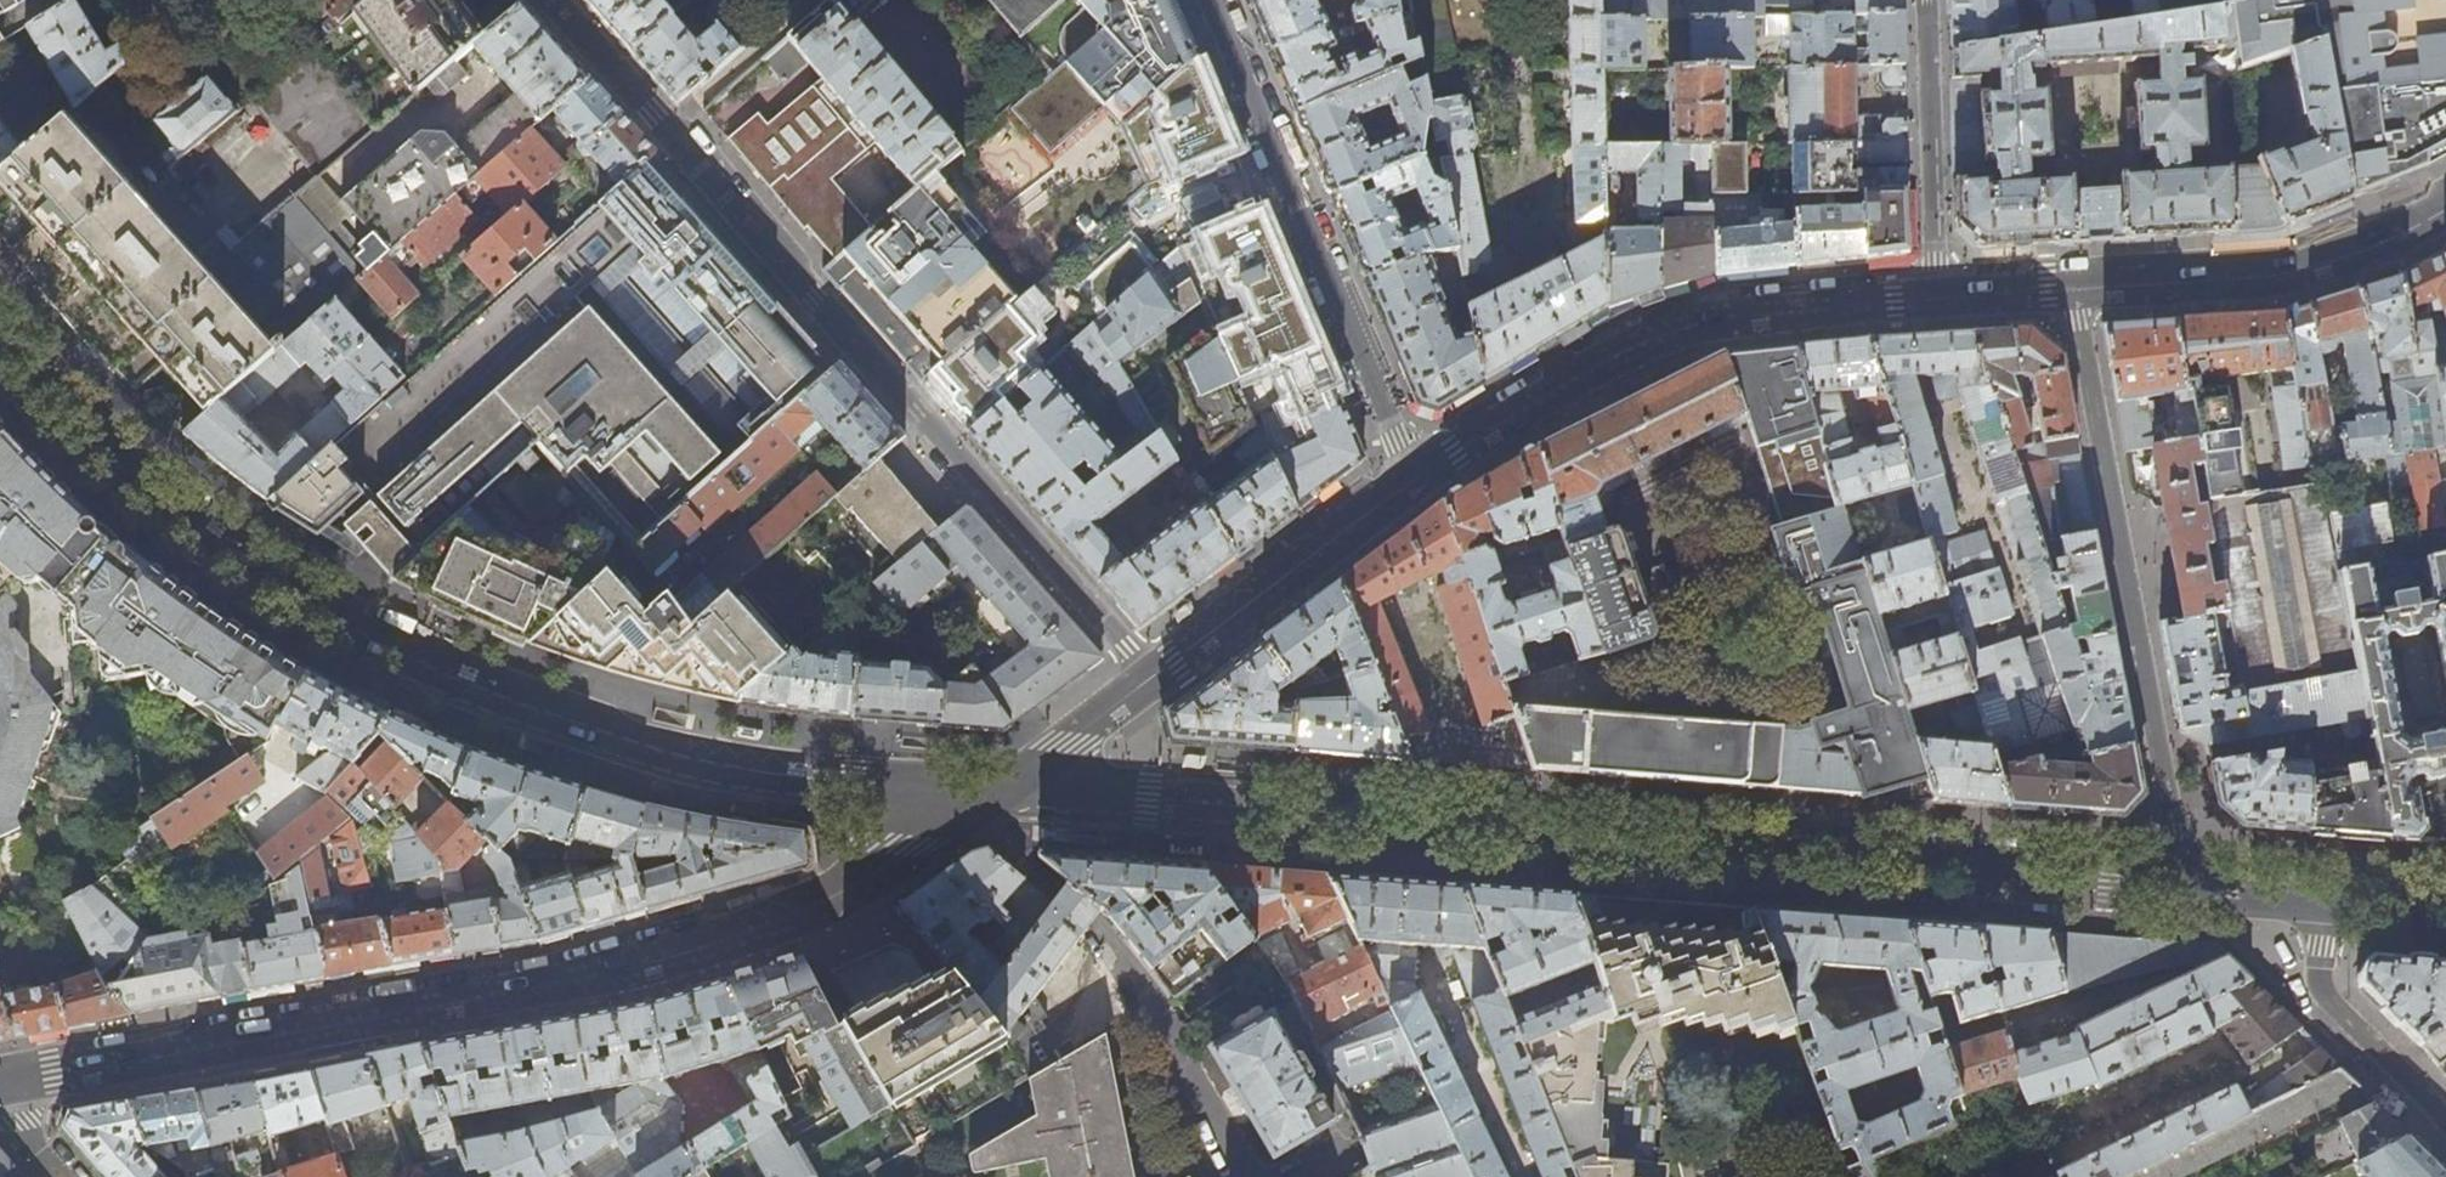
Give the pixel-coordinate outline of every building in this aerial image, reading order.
[(29,29),(76,2),(79,0),(0,0),(0,46),(29,29)] [(453,62),(471,47),(483,37),(477,29),(471,21),(478,15),(467,0),(374,0),(368,5),(344,26),(253,105),(316,181),(425,87),(453,62)] [(335,12),(330,16),(337,24),(339,21),(344,26),(368,5),(364,0),(325,0),(335,12)] [(660,0),(584,0),(617,37),(623,44),(630,52),(669,16),(671,15),(664,8),(658,1),(660,0)] [(916,191),(872,229),(835,260),(835,259),(822,270),(844,294),(895,352),(921,381),(931,372),(1007,305),(1101,223),(1087,208),(1079,216),(1035,167),(1079,128),(1065,112),(1090,91),(1121,125),(1120,124),(1194,59),(1178,20),(1169,0),(1131,0),(1097,30),(1072,52),(1050,72),(1051,74),(961,151),(916,191)] [(1019,38),(1020,37),(1062,0),(986,0),(1019,38)] [(1131,0),(1080,0),(1098,20),(1095,23),(1094,28),(1097,30),(1131,0)] [(1320,9),(1317,9),(1314,2),(1312,0),(1249,0),(1263,32),(1271,52),(1324,29),(1336,27),(1330,16),(1329,14),(1327,12),(1320,12),(1320,9)] [(1353,3),(1353,4),(1348,9),(1348,11),(1351,24),(1400,15),(1397,0),(1352,0),(1353,3)] [(1442,0),(1408,0),(1411,14),(1420,64),(1424,82),(1424,84),(1455,78),(1442,0)] [(1440,161),(1445,190),(1458,252),(1467,298),(1474,335),(1474,336),(1483,380),(1546,343),(1606,306),(1599,149),(1597,71),(1596,20),(1596,0),(1565,0),(1570,149),(1571,149),(1573,225),(1570,225),(1569,225),(1567,226),(1566,229),(1566,231),(1573,255),(1514,283),(1504,257),(1488,261),(1467,158),(1475,144),(1466,104),(1459,98),(1428,105),(1432,122),(1432,123),(1436,145),(1443,143),(1446,160),(1440,161)] [(1801,0),(1596,0),(1596,20),(1639,19),(1640,19),(1689,18),(1751,17),(1762,17),(1902,15),(1902,0),(1853,0),(1853,5),(1801,5),(1801,0)] [(1951,17),(1951,48),(2094,28),(2090,5),(2093,0),(2034,0),(2045,6),(2046,16),(2016,20),(2014,0),(1950,0),(1951,17)] [(2130,23),(2154,19),(2151,0),(2126,0),(2130,23)] [(2154,19),(2229,9),(2228,0),(2151,0),(2154,19)] [(2229,9),(2236,48),(2240,67),(2287,53),(2321,43),(2407,15),(2414,74),(2423,163),(2445,150),(2445,0),(2228,0),(2229,9)] [(106,55),(76,2),(29,29),(74,109),(125,65),(120,48),(106,55)] [(458,191),(526,132),(550,111),(588,77),(555,39),(523,2),(483,37),(471,47),(514,96),(455,147),(446,137),(420,135),(342,203),(372,239),(359,251),(339,227),(329,235),(362,275),(380,260),(399,243),(453,196),(458,191)] [(961,151),(924,107),(929,102),(919,90),(914,94),(851,21),(847,24),(828,2),(787,38),(763,59),(784,83),(808,63),(822,79),(768,125),(758,114),(728,139),(804,229),(807,227),(812,233),(835,259),(835,260),(872,229),(831,181),(875,143),(916,191),(961,151)] [(2178,53),(2236,48),(2229,9),(2154,19),(2130,23),(2094,28),(1951,48),(1955,228),(1977,248),(2074,242),(2103,240),(2123,239),(2233,231),(2274,229),(2350,198),(2321,43),(2287,53),(2299,117),(2302,117),(2305,142),(2283,152),(2281,149),(2257,158),(2260,167),(2231,169),(2185,171),(2184,150),(2204,149),(2204,145),(2226,144),(2222,70),(2190,72),(2190,59),(2179,59),(2178,53)] [(1411,14),(1400,15),(1351,24),(1336,27),(1324,29),(1271,52),(1283,81),(1297,113),(1387,77),(1382,66),(1401,59),(1405,70),(1420,64),(1411,14)] [(1762,17),(1763,36),(1789,36),(1789,60),(1781,60),(1781,68),(1785,68),(1851,67),(1877,66),(1904,66),(1903,41),(1902,15),(1762,17)] [(2386,183),(2424,168),(2423,163),(2407,15),(2321,43),(2350,198),(2386,183)] [(703,79),(695,70),(707,60),(715,69),(739,48),(710,17),(703,23),(707,29),(692,41),(669,16),(630,52),(662,88),(676,103),(703,79)] [(1753,68),(1751,17),(1689,18),(1690,70),(1721,69),(1753,68)] [(1641,70),(1640,19),(1639,19),(1596,20),(1597,71),(1641,70)] [(1216,109),(1194,59),(1120,124),(1121,125),(1128,141),(1146,183),(1160,178),(1158,175),(1172,169),(1174,173),(1232,147),(1216,109)] [(439,102),(467,79),(453,62),(425,87),(439,102)] [(1904,92),(1904,66),(1877,66),(1877,83),(1884,92),(1904,92)] [(1853,119),(1851,67),(1785,68),(1788,144),(1791,144),(1905,141),(1905,128),(1905,116),(1891,117),(1891,111),(1869,113),(1869,118),(1853,119)] [(1723,146),(1721,69),(1690,70),(1668,70),(1671,147),(1679,147),(1688,146),(1710,146),(1723,146)] [(1424,84),(1424,82),(1407,89),(1400,72),(1387,77),(1297,113),(1314,155),(1331,195),(1358,185),(1370,180),(1423,159),(1426,124),(1432,123),(1432,122),(1428,105),(1424,84)] [(577,155),(622,115),(597,87),(588,77),(550,111),(578,144),(565,156),(570,161),(577,155)] [(232,131),(228,126),(239,116),(208,79),(151,126),(171,150),(162,157),(161,168),(168,176),(185,163),(189,169),(232,131)] [(648,145),(622,115),(577,155),(580,158),(584,160),(588,161),(592,159),(616,187),(643,163),(655,152),(648,145)] [(354,283),(362,275),(329,235),(297,197),(296,196),(239,244),(225,230),(190,261),(62,119),(46,133),(0,173),(0,180),(42,226),(47,231),(52,238),(22,263),(40,286),(86,339),(123,378),(157,353),(162,359),(168,365),(189,390),(199,400),(208,411),(308,323),(333,301),(354,283)] [(0,119),(0,172),(0,173),(46,133),(33,119),(13,136),(0,119)] [(520,206),(560,170),(526,132),(458,191),(471,206),(486,193),(508,217),(520,206)] [(1146,183),(1128,141),(1098,169),(1117,191),(1104,202),(1113,212),(1146,183)] [(1906,180),(1906,170),(1853,171),(1853,153),(1865,153),(1866,164),(1906,163),(1905,141),(1791,144),(1793,194),(1862,192),(1906,191),(1906,180)] [(1747,195),(1744,145),(1723,146),(1710,146),(1712,196),(1747,195)] [(1714,273),(1712,196),(1710,146),(1688,146),(1688,160),(1697,160),(1697,203),(1695,203),(1696,222),(1680,224),(1679,147),(1671,147),(1658,147),(1660,288),(1690,280),(1714,273)] [(1606,306),(1635,296),(1660,288),(1658,147),(1599,149),(1606,306)] [(1423,159),(1370,180),(1376,193),(1363,198),(1358,185),(1331,195),(1366,278),(1392,267),(1387,255),(1400,250),(1405,261),(1422,254),(1458,252),(1445,190),(1431,180),(1423,159)] [(619,231),(763,390),(784,414),(828,374),(818,362),(808,350),(776,313),(777,312),(702,226),(700,228),(667,190),(643,163),(616,187),(595,205),(619,231)] [(1908,253),(1906,191),(1862,192),(1865,257),(1908,253)] [(1865,257),(1862,192),(1793,194),(1795,264),(1829,261),(1865,257)] [(1795,264),(1793,194),(1747,195),(1712,196),(1714,273),(1791,265),(1795,264)] [(422,270),(477,223),(453,196),(399,243),(422,270)] [(492,298),(551,245),(550,244),(520,206),(508,217),(459,260),(492,298)] [(1282,265),(1259,211),(1204,237),(1206,242),(1192,248),(1190,244),(1179,249),(1201,298),(1214,327),(1254,417),(1257,425),(1296,511),(1339,478),(1365,458),(1340,401),(1322,357),(1302,312),(1282,265)] [(22,263),(52,238),(47,231),(42,226),(11,249),(11,250),(22,263)] [(1108,310),(1155,270),(1156,269),(1131,243),(1085,283),(1108,310)] [(738,455),(551,248),(551,245),(492,298),(407,374),(376,402),(266,501),(295,521),(324,540),(366,565),(391,579),(485,494),(538,445),(587,501),(631,552),(634,549),(738,455)] [(1134,351),(1186,315),(1184,311),(1201,298),(1179,249),(1165,261),(1181,284),(1171,291),(1156,269),(1155,270),(1108,310),(1107,311),(1115,322),(1099,334),(1115,361),(1133,350),(1134,351)] [(1467,298),(1458,252),(1422,254),(1405,261),(1392,267),(1366,278),(1394,343),(1419,403),(1436,409),(1449,401),(1483,380),(1474,336),(1455,339),(1443,310),(1457,308),(1456,300),(1467,298)] [(2401,275),(2414,353),(2430,351),(2432,350),(2425,312),(2430,312),(2433,332),(2445,330),(2441,311),(2445,325),(2445,262),(2444,255),(2443,254),(2438,257),(2401,275)] [(415,299),(380,260),(362,275),(354,283),(388,323),(415,299)] [(2357,290),(2370,341),(2375,376),(2388,374),(2394,422),(2385,423),(2385,424),(2390,455),(2430,450),(2445,448),(2445,446),(2434,370),(2430,351),(2414,353),(2401,275),(2364,288),(2357,290)] [(2382,424),(2375,376),(2370,341),(2357,290),(2340,295),(2284,313),(2307,466),(2310,465),(2317,464),(2318,466),(2333,464),(2335,476),(2345,475),(2343,463),(2385,457),(2386,465),(2397,462),(2400,479),(2408,478),(2417,531),(2445,526),(2440,499),(2430,450),(2390,455),(2385,424),(2382,424)] [(368,341),(333,301),(308,323),(343,363),(368,341)] [(1017,389),(1035,374),(1018,355),(1036,339),(1007,305),(931,372),(962,408),(976,424),(1003,401),(1017,389)] [(2230,316),(2177,320),(2198,439),(2207,506),(2214,546),(2227,611),(2230,632),(2240,688),(2241,695),(2358,675),(2338,572),(2327,514),(2325,506),(2320,481),(2318,466),(2317,464),(2310,465),(2313,484),(2242,496),(2226,388),(2197,392),(2195,380),(2226,377),(2227,377),(2249,375),(2249,373),(2270,370),(2282,471),(2307,467),(2307,466),(2284,313),(2230,316)] [(2198,439),(2177,320),(2139,323),(2103,325),(2111,374),(2119,423),(2124,452),(2147,448),(2139,399),(2174,393),(2175,404),(2173,404),(2179,443),(2152,447),(2168,531),(2184,619),(2227,611),(2214,546),(2211,546),(2204,506),(2207,506),(2198,439)] [(266,501),(376,402),(343,363),(308,323),(208,411),(182,434),(221,467),(237,479),(266,501)] [(1115,361),(1099,334),(1093,323),(1063,349),(1147,441),(1158,432),(1126,379),(1115,361)] [(1254,417),(1214,327),(1166,359),(1210,459),(1210,461),(1212,462),(1215,460),(1209,452),(1254,417)] [(2037,406),(2043,442),(2077,437),(2066,379),(2062,355),(2043,340),(2028,329),(1972,332),(1995,399),(2015,393),(2009,377),(2019,375),(2031,378),(2034,394),(2029,395),(2031,407),(2037,406)] [(1918,336),(1869,339),(1912,487),(1928,539),(1945,596),(1950,612),(1970,679),(2025,660),(2020,644),(2018,638),(1978,650),(1971,628),(2012,615),(1983,531),(1945,543),(1942,535),(1955,531),(1911,376),(1931,375),(1936,397),(1939,399),(1960,396),(1995,504),(2042,637),(2067,628),(2061,607),(2056,592),(2052,577),(2045,557),(2041,543),(2016,465),(2010,447),(1995,399),(1972,332),(1918,336)] [(1843,504),(1843,505),(1912,487),(1869,339),(1838,342),(1796,346),(1826,466),(1823,467),(1834,506),(1843,504)] [(389,365),(391,362),(385,355),(382,356),(368,341),(343,363),(376,402),(407,374),(403,371),(397,375),(389,365)] [(1722,354),(1741,412),(1777,523),(1834,506),(1823,467),(1826,466),(1796,346),(1785,347),(1722,354)] [(135,390),(168,365),(162,359),(157,353),(123,378),(135,390)] [(1564,548),(1602,534),(1591,497),(1598,483),(1741,412),(1722,354),(1670,380),(1628,402),(1576,428),(1536,448),(1554,507),(1551,508),(1564,548)] [(708,535),(804,451),(795,440),(817,421),(863,471),(878,458),(904,435),(898,428),(840,363),(828,374),(784,414),(738,455),(634,549),(654,577),(674,560),(669,554),(695,532),(702,539),(707,534),(708,535)] [(1070,472),(1084,461),(1099,478),(1123,459),(1041,368),(1035,374),(1017,389),(1032,405),(1017,418),(1003,401),(976,424),(966,433),(1022,496),(1043,520),(1084,489),(1070,472)] [(2434,370),(2445,446),(2445,368),(2434,370)] [(1258,539),(1296,511),(1257,425),(1229,446),(1247,471),(1212,497),(1206,490),(1206,488),(1201,480),(1197,479),(1195,475),(1198,473),(1196,470),(1194,470),(1140,372),(1126,379),(1158,432),(1234,557),(1258,539)] [(2010,447),(2031,444),(2015,393),(1995,399),(2010,447)] [(277,653),(230,624),(192,598),(164,577),(149,565),(119,540),(102,526),(56,483),(7,433),(0,426),(0,844),(23,832),(20,827),(17,821),(40,751),(44,742),(50,742),(63,703),(65,709),(68,712),(73,713),(76,713),(79,712),(82,709),(81,677),(84,670),(85,667),(88,651),(88,642),(98,650),(98,652),(99,660),(124,678),(146,675),(157,683),(225,728),(227,738),(241,762),(251,756),(271,742),(272,739),(278,728),(308,672),(277,653)] [(1158,432),(1147,441),(1123,459),(1099,478),(1084,489),(1043,520),(1096,580),(1139,629),(1187,593),(1234,557),(1158,432)] [(2031,444),(2010,447),(2016,465),(2080,453),(2078,446),(2077,437),(2043,442),(2031,444)] [(1491,473),(1442,501),(1461,557),(1464,566),(1496,665),(1500,677),(1502,683),(1526,676),(1518,653),(1521,645),(1534,641),(1534,642),(1538,644),(1549,641),(1551,637),(1550,635),(1563,631),(1570,636),(1577,661),(1601,653),(1579,588),(1564,548),(1551,508),(1554,507),(1536,448),(1491,473)] [(2080,453),(2016,465),(2041,543),(2095,534),(2087,491),(2080,453)] [(789,650),(817,627),(828,618),(884,573),(930,535),(938,529),(924,514),(894,478),(885,467),(878,458),(863,471),(854,479),(839,492),(835,495),(824,506),(799,528),(820,553),(806,565),(785,540),(689,625),(670,600),(666,594),(649,608),(649,610),(644,615),(608,573),(530,644),(542,648),(579,661),(610,671),(673,688),(739,702),(736,692),(789,650)] [(839,492),(854,479),(850,474),(835,488),(839,492)] [(689,625),(785,540),(799,528),(824,506),(835,495),(818,476),(722,558),(720,557),(670,600),(689,625)] [(2329,480),(2320,481),(2325,506),(2335,504),(2332,485),(2329,486),(2329,480)] [(608,573),(631,552),(587,501),(574,529),(566,526),(556,548),(533,538),(533,536),(533,534),(530,535),(529,536),(520,532),(485,494),(391,579),(410,589),(428,599),(478,623),(516,638),(530,644),(608,573)] [(1461,557),(1442,501),(1374,553),(1338,580),(1372,667),(1401,741),(1426,731),(1423,724),(1425,723),(1396,653),(1399,648),(1397,643),(1392,641),(1376,603),(1404,589),(1406,593),(1408,594),(1417,590),(1417,588),(1415,583),(1424,578),(1441,573),(1445,585),(1439,587),(1437,591),(1481,725),(1513,716),(1510,707),(1502,683),(1500,677),(1491,679),(1487,667),(1496,665),(1464,566),(1454,569),(1451,560),(1461,557)] [(1834,506),(1777,523),(1770,525),(1791,596),(1812,590),(1864,575),(1860,560),(1843,505),(1843,504),(1834,506)] [(2383,505),(2327,514),(2338,572),(2343,571),(2339,553),(2390,543),(2383,505)] [(1030,577),(967,506),(938,529),(930,535),(1031,648),(985,681),(974,664),(944,682),(941,724),(988,728),(1002,729),(1006,726),(1066,682),(1100,657),(1060,611),(1030,577)] [(1602,534),(1564,548),(1579,588),(1601,653),(1601,654),(1641,642),(1645,640),(1648,634),(1647,631),(1617,539),(1614,535),(1610,533),(1602,534)] [(2095,534),(2041,543),(2045,557),(2062,554),(2066,575),(2052,577),(2056,592),(2069,590),(2072,605),(2061,607),(2067,628),(2071,640),(2112,632),(2103,580),(2095,534)] [(1928,539),(1860,560),(1864,575),(1877,617),(1945,596),(1928,539)] [(2369,731),(2372,747),(2373,754),(2375,763),(2389,837),(2420,839),(2445,841),(2445,736),(2404,744),(2398,740),(2380,643),(2385,636),(2391,635),(2399,640),(2417,637),(2422,629),(2430,627),(2436,632),(2445,685),(2445,551),(2426,556),(2434,600),(2417,603),(2415,592),(2388,597),(2390,608),(2372,612),(2364,567),(2343,571),(2338,572),(2358,675),(2369,731)] [(2383,564),(2386,577),(2410,573),(2407,560),(2383,564)] [(1926,776),(1915,739),(1906,712),(1882,633),(1877,617),(1864,575),(1812,590),(1842,681),(1830,685),(1834,697),(1846,694),(1851,712),(1800,728),(1510,707),(1513,716),(1531,769),(1623,775),(1790,789),(1865,795),(1900,785),(1926,776)] [(1342,676),(1344,675),(1372,667),(1338,580),(1295,612),(1259,639),(1297,689),(1329,680),(1342,676)] [(2230,632),(2227,611),(2184,619),(2160,623),(2169,674),(2179,729),(2203,724),(2244,717),(2241,695),(2240,688),(2225,691),(2219,656),(2224,655),(2223,649),(2226,645),(2223,633),(2230,632)] [(1900,627),(1882,633),(1906,712),(1955,697),(1959,709),(1950,711),(1954,727),(1959,730),(1985,732),(1970,679),(1950,612),(1935,617),(1942,640),(1906,651),(1900,627)] [(846,632),(828,618),(817,627),(833,638),(839,638),(846,632)] [(2067,628),(2042,637),(2020,644),(2025,660),(1970,679),(1985,732),(1989,744),(1992,755),(2002,752),(2030,743),(2015,693),(2056,680),(2083,756),(2133,742),(2128,715),(2125,700),(2112,701),(2107,683),(2087,690),(2071,640),(2067,628)] [(2112,632),(2071,640),(2087,690),(2107,683),(2112,701),(2125,700),(2120,672),(2112,632)] [(1297,689),(1259,639),(1230,661),(1162,712),(1170,741),(1243,747),(1280,750),(1291,751),(1295,708),(1281,706),(1282,700),(1276,700),(1276,696),(1274,694),(1284,687),(1290,693),(1297,692),(1297,689)] [(941,724),(944,682),(946,647),(859,642),(857,657),(852,717),(908,722),(941,724)] [(852,717),(857,657),(825,656),(826,663),(803,659),(800,661),(789,650),(736,692),(739,702),(801,712),(852,717)] [(1575,661),(1526,676),(1530,688),(1579,673),(1575,661)] [(1401,741),(1372,667),(1344,675),(1352,701),(1296,702),(1295,708),(1291,751),(1356,756),(1408,760),(1401,741)] [(378,737),(389,715),(354,697),(316,676),(308,672),(278,728),(300,739),(296,745),(298,751),(305,755),(311,754),(315,748),(318,749),(320,750),(324,750),(326,748),(328,748),(331,750),(299,778),(327,793),(354,764),(378,737)] [(2358,675),(2241,695),(2244,717),(2203,724),(2207,744),(2210,763),(2251,757),(2304,747),(2306,763),(2309,779),(2309,803),(2308,830),(2378,836),(2389,837),(2375,763),(2354,767),(2348,741),(2356,739),(2358,733),(2369,731),(2358,675)] [(1343,682),(1342,676),(1329,680),(1331,686),(1333,687),(1343,684),(1343,682)] [(1513,716),(1481,725),(1454,723),(1451,713),(1425,723),(1423,724),(1426,731),(1401,741),(1408,760),(1471,765),(1531,769),(1513,716)] [(443,739),(427,732),(389,715),(378,737),(416,772),(421,767),(422,767),(426,773),(432,776),(435,776),(440,777),(455,792),(471,751),(443,739)] [(2207,744),(2203,724),(2179,729),(2180,733),(2207,744)] [(424,780),(416,772),(378,737),(354,764),(394,811),(424,780)] [(1989,744),(1915,739),(1926,776),(1933,801),(1970,804),(2007,806),(1992,755),(1989,744)] [(2002,752),(1992,755),(2007,806),(2076,812),(2122,816),(2142,793),(2138,771),(2133,742),(2083,756),(2080,758),(2080,762),(2075,761),(2075,763),(2061,762),(2061,761),(2058,761),(2056,751),(2039,754),(2006,764),(2002,752)] [(572,839),(586,790),(546,778),(537,774),(471,751),(455,792),(453,796),(481,806),(481,808),(467,820),(486,838),(492,843),(499,850),(508,842),(519,851),(525,844),(529,833),(570,846),(572,839)] [(230,812),(227,806),(267,779),(251,756),(241,762),(144,827),(158,848),(168,843),(173,849),(230,812)] [(2262,764),(2251,757),(2210,763),(2212,773),(2218,804),(2221,807),(2241,825),(2272,827),(2308,830),(2309,803),(2309,779),(2306,763),(2264,760),(2262,764)] [(423,900),(442,896),(435,860),(410,830),(394,811),(354,764),(327,793),(332,799),(353,820),(356,819),(364,828),(381,811),(399,831),(410,879),(415,879),(415,883),(416,888),(417,896),(423,900)] [(633,858),(643,806),(614,798),(586,790),(572,839),(616,850),(614,859),(615,859),(633,858)] [(319,850),(330,841),(354,823),(354,820),(353,820),(332,799),(258,857),(275,884),(276,883),(300,865),(319,850)] [(503,947),(496,900),(475,902),(474,896),(472,896),(471,893),(471,891),(469,892),(469,893),(464,893),(458,868),(486,838),(467,820),(450,804),(425,831),(417,823),(410,830),(435,860),(442,896),(454,956),(477,952),(503,947)] [(695,817),(643,806),(633,858),(633,860),(680,855),(682,866),(638,878),(647,910),(707,893),(805,865),(802,834),(744,825),(695,817)] [(109,875),(82,819),(33,841),(64,899),(93,885),(109,875)] [(370,887),(354,823),(330,841),(343,893),(373,888),(373,886),(370,887)] [(496,900),(503,947),(539,941),(520,888),(511,861),(499,850),(492,843),(481,855),(493,873),(496,873),(499,885),(503,885),(505,899),(496,900)] [(330,896),(319,850),(300,865),(307,901),(311,918),(325,915),(322,897),(330,896)] [(988,914),(1023,878),(988,850),(972,854),(938,878),(898,906),(926,938),(944,959),(969,934),(988,914)] [(1069,882),(1068,883),(1101,909),(1100,911),(1106,912),(1173,996),(1186,1015),(1273,961),(1203,866),(1145,861),(1038,853),(1069,882)] [(647,910),(638,878),(633,860),(633,858),(615,859),(615,866),(572,880),(586,928),(620,918),(647,910)] [(520,888),(533,884),(524,860),(511,861),(520,888)] [(307,901),(300,865),(276,883),(283,906),(307,901)] [(1326,875),(1276,871),(1203,866),(1273,961),(1285,978),(1294,996),(1304,1016),(1378,980),(1360,944),(1353,947),(1340,919),(1346,915),(1326,875)] [(533,884),(520,888),(539,941),(578,931),(586,928),(572,880),(570,874),(533,884)] [(1504,998),(1459,886),(1429,883),(1420,882),(1326,875),(1346,915),(1360,944),(1378,980),(1391,1008),(1414,1055),(1428,1049),(1428,1050),(1427,1056),(1428,1059),(1432,1063),(1435,1064),(1435,1066),(1422,1071),(1474,1176),(1485,1176),(1489,1175),(1489,1176),(1508,1176),(1430,1014),(1441,1010),(1440,1004),(1426,1008),(1413,979),(1416,945),(1435,945),(1440,958),(1453,953),(1543,1176),(1565,1176),(1566,1176),(1567,1174),(1566,1172),(1564,1168),(1559,1168),(1558,1166),(1569,1162),(1526,1053),(1514,1058),(1514,1056),(1517,1054),(1518,1052),(1518,1048),(1516,1045),(1514,1043),(1511,1043),(1508,1043),(1508,1042),(1519,1037),(1513,1021),(1504,998)] [(1023,878),(988,914),(1019,944),(1052,902),(1023,878)] [(1569,894),(1570,886),(1522,882),(1521,890),(1569,894)] [(1000,968),(977,996),(1005,1032),(1034,995),(1080,935),(1086,926),(1093,918),(1100,911),(1101,909),(1068,883),(1067,885),(1060,892),(1054,900),(1052,902),(1019,944),(1000,968)] [(100,970),(113,987),(149,939),(114,905),(116,902),(109,895),(106,898),(93,885),(64,899),(100,970)] [(1514,890),(1459,886),(1504,998),(1583,968),(1586,978),(1591,977),(1595,989),(1513,1021),(1519,1037),(1522,1044),(1610,1008),(1584,927),(1574,895),(1569,894),(1521,890),(1514,890)] [(1574,895),(1584,927),(1610,1008),(1522,1044),(1526,1053),(1569,1162),(1574,1176),(1575,1176),(1669,1176),(1670,1161),(1607,1156),(1609,1139),(1601,1138),(1603,1114),(1596,1113),(1599,1071),(1596,1071),(1599,1039),(1605,1039),(1607,1020),(1615,1021),(1611,1011),(1795,1025),(1764,939),(1753,909),(1670,902),(1592,896),(1574,895)] [(442,896),(423,900),(378,908),(392,966),(423,961),(454,956),(442,896)] [(392,966),(378,908),(364,910),(366,922),(352,925),(349,912),(344,913),(347,926),(314,931),(314,932),(325,978),(359,972),(392,966)] [(1935,1013),(1926,987),(1913,991),(1910,980),(1916,979),(1914,972),(1922,972),(1905,921),(1821,914),(1753,909),(1764,939),(1795,1025),(1846,1168),(1952,1122),(1946,1108),(1949,1100),(1961,1096),(1961,1095),(1946,1048),(1935,1013)] [(325,978),(314,932),(305,933),(300,911),(285,913),(287,920),(240,928),(242,941),(250,990),(293,983),(325,978)] [(1938,923),(1905,921),(1922,972),(1926,987),(1935,1013),(1940,1012),(1935,995),(1944,993),(1950,994),(1959,1024),(1998,1012),(1973,926),(1938,923)] [(2009,929),(1973,926),(1998,1012),(2000,1018),(2006,1017),(2004,1011),(2068,993),(2191,958),(2192,971),(2073,1029),(2074,1033),(2010,1052),(2018,1078),(2022,1092),(2021,1092),(2026,1104),(2092,1085),(2094,1089),(2211,1033),(2210,1030),(2218,1026),(2246,1064),(2300,1026),(2260,989),(2253,982),(2227,957),(2214,945),(2075,934),(2051,932),(2009,929)] [(250,990),(242,941),(211,945),(209,934),(188,938),(187,933),(149,939),(113,987),(130,1014),(193,1002),(250,990)] [(1000,968),(969,934),(944,959),(954,972),(977,996),(1000,968)] [(858,1014),(841,1023),(912,1146),(1029,1079),(1063,1059),(1042,1020),(1047,1017),(1034,995),(1005,1032),(977,996),(954,972),(943,978),(933,984),(913,953),(894,948),(834,976),(858,1014)] [(841,1023),(839,1018),(835,1020),(817,985),(801,955),(752,970),(724,979),(756,1046),(763,1043),(765,1047),(780,1041),(778,1036),(786,1033),(791,1042),(798,1040),(810,1060),(815,1069),(814,1070),(818,1078),(817,1079),(816,1081),(828,1094),(848,1128),(803,1154),(791,1136),(783,1141),(777,1131),(774,1126),(747,1143),(766,1176),(859,1176),(912,1146),(841,1023)] [(2439,963),(2370,957),(2358,985),(2402,1029),(2419,1046),(2420,1045),(2445,1027),(2445,1017),(2443,1015),(2445,1011),(2445,1007),(2445,963),(2439,963)] [(60,983),(72,1025),(130,1014),(113,987),(100,970),(60,983)] [(660,999),(649,1003),(663,1077),(665,1077),(701,1066),(703,1071),(711,1068),(710,1063),(747,1052),(752,1062),(732,1069),(754,1103),(679,1149),(696,1175),(705,1170),(747,1143),(774,1126),(790,1116),(756,1046),(724,979),(660,999)] [(60,983),(59,982),(3,994),(0,981),(0,1040),(4,1039),(72,1025),(60,983)] [(1318,1044),(1304,1016),(1294,996),(1208,1045),(1240,1101),(1273,1155),(1336,1118),(1335,1116),(1348,1109),(1317,1045),(1318,1044)] [(573,1017),(588,1090),(634,1082),(635,1084),(596,1107),(598,1109),(637,1176),(694,1176),(696,1175),(679,1149),(682,1100),(665,1077),(663,1077),(649,1003),(587,1015),(573,1017)] [(1422,1071),(1414,1055),(1391,1008),(1318,1044),(1317,1045),(1348,1109),(1355,1123),(1358,1131),(1370,1167),(1374,1176),(1474,1176),(1422,1071)] [(508,1029),(497,1031),(513,1104),(588,1090),(573,1017),(508,1029)] [(2420,1045),(2438,1067),(2445,1061),(2445,1027),(2420,1045)] [(435,1042),(421,1045),(446,1116),(513,1104),(497,1031),(435,1042)] [(2004,1031),(1946,1048),(1961,1095),(2018,1078),(2010,1052),(2004,1031)] [(1126,1175),(1106,1072),(1113,1070),(1106,1033),(1063,1059),(1029,1079),(1036,1115),(969,1155),(974,1171),(1053,1157),(1057,1176),(1127,1176),(1126,1175)] [(375,1053),(365,1055),(383,1105),(407,1097),(430,1160),(459,1151),(456,1142),(446,1116),(421,1045),(375,1053)] [(2338,1069),(2318,1046),(2240,1099),(2233,1085),(2053,1171),(2056,1176),(2120,1176),(2185,1146),(2184,1142),(2338,1069)] [(383,1105),(365,1055),(353,1057),(308,1065),(325,1117),(327,1123),(383,1105)] [(297,1068),(250,1076),(266,1128),(268,1134),(325,1117),(308,1065),(300,1067),(297,1068)] [(2358,1089),(2338,1069),(2184,1142),(2185,1146),(2120,1176),(2179,1176),(2358,1089)] [(240,1078),(194,1086),(215,1167),(217,1173),(261,1161),(257,1149),(234,1155),(230,1139),(266,1128),(250,1076),(240,1078)] [(147,1145),(162,1142),(188,1137),(198,1173),(215,1167),(194,1086),(161,1092),(127,1099),(145,1140),(147,1145)] [(68,1109),(125,1099),(124,1093),(67,1103),(68,1109)] [(125,1099),(68,1109),(66,1110),(63,1118),(61,1127),(98,1170),(104,1176),(162,1176),(132,1142),(145,1140),(127,1099),(125,1099)] [(2406,1135),(2373,1102),(2337,1121),(2338,1124),(2318,1133),(2316,1131),(2300,1140),(2305,1156),(2302,1158),(2311,1176),(2318,1176),(2406,1135)] [(524,1129),(544,1176),(637,1176),(598,1109),(524,1129)] [(456,1142),(459,1151),(471,1176),(544,1176),(524,1129),(456,1142)] [(2406,1135),(2318,1176),(2445,1176),(2445,1175),(2406,1135)] [(280,1173),(281,1176),(345,1176),(336,1151),(290,1165),(282,1141),(271,1143),(280,1173)] [(162,1142),(147,1145),(169,1159),(166,1147),(162,1142)] [(14,1167),(0,1149),(0,1176),(2,1176),(14,1167)] [(176,1176),(185,1176),(186,1176),(184,1172),(177,1164),(176,1176)] [(2,1176),(23,1176),(17,1170),(14,1167),(2,1176)]
